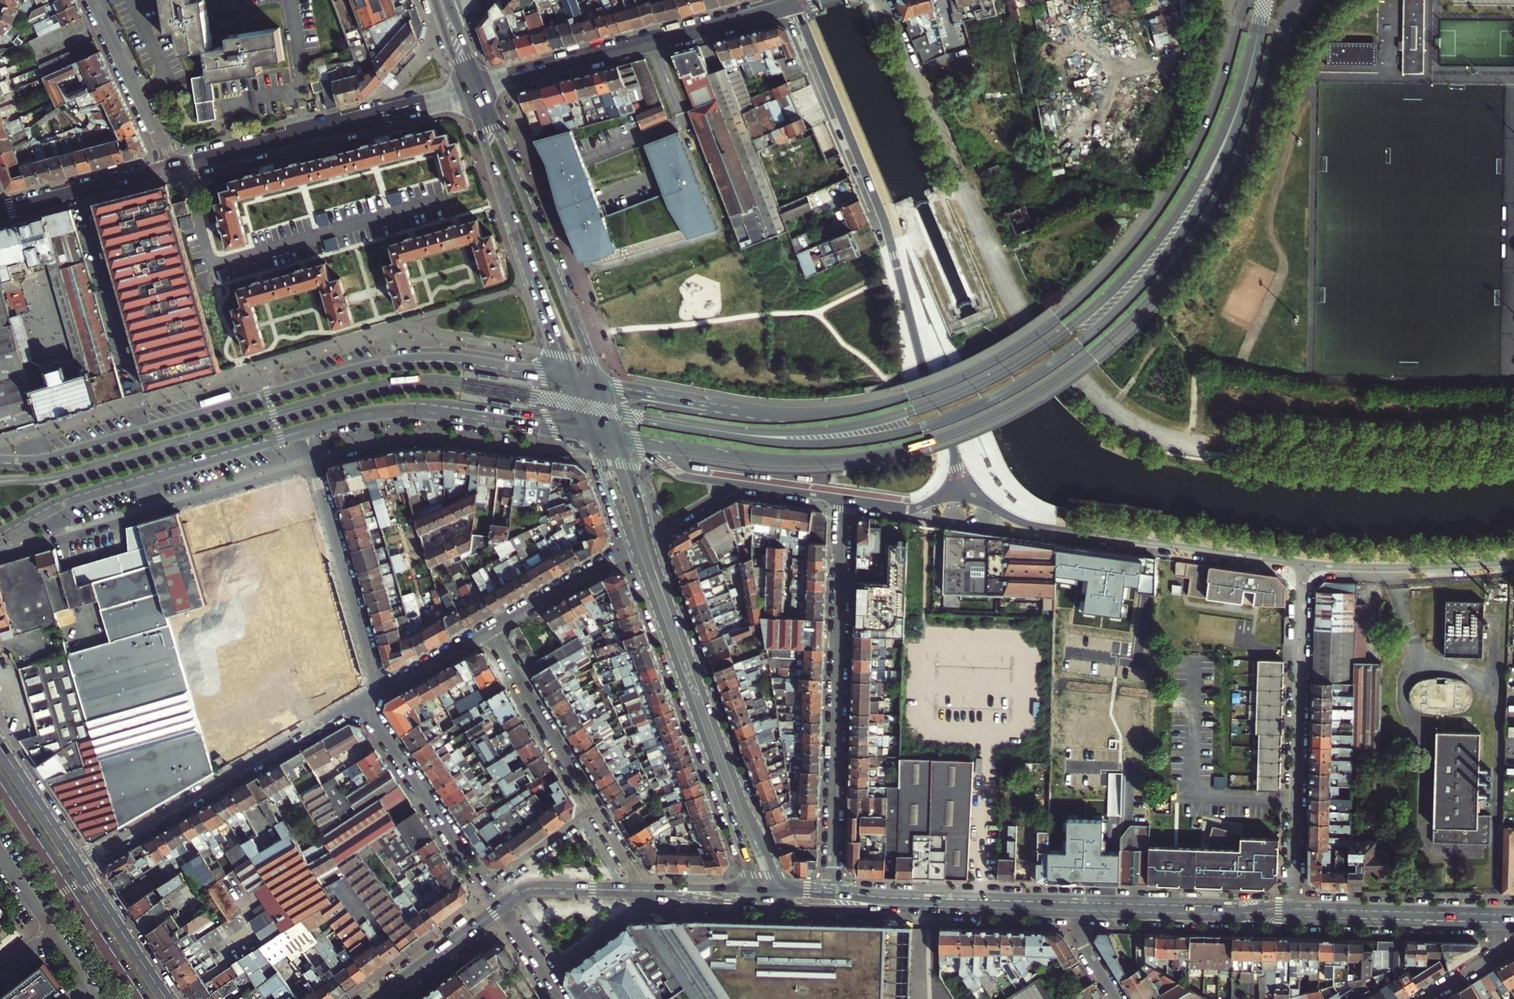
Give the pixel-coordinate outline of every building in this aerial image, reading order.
[(22,7),(33,6),(31,0),(0,0),(0,9),(6,12),(9,6),(22,7)] [(77,0),(58,0),(34,11),(30,19),(26,29),(29,27),(35,25),(33,21),(49,13),(51,17),(79,4),(77,0)] [(58,0),(37,0),(38,3),(35,9),(34,11),(58,0)] [(168,32),(178,31),(182,54),(209,50),(212,75),(213,79),(262,73),(261,62),(285,59),(280,27),(229,34),(230,44),(212,46),(206,0),(164,0),(168,32)] [(361,27),(369,24),(403,11),(410,9),(407,0),(351,0),(361,27)] [(416,6),(415,7),(413,0),(407,0),(410,9),(403,11),(407,23),(411,22),(419,41),(422,38),(423,25),(416,6)] [(498,32),(496,26),(510,21),(502,0),(500,0),(494,7),(480,22),(478,28),(491,62),(496,65),(509,62),(498,32)] [(512,27),(523,58),(541,53),(536,41),(526,13),(522,14),(521,11),(515,14),(510,0),(502,0),(510,21),(512,27)] [(526,13),(523,6),(521,0),(510,0),(515,14),(521,11),(522,14),(526,13)] [(536,1),(538,8),(539,11),(551,6),(551,4),(549,0),(535,0),(536,1)] [(576,0),(563,0),(563,1),(566,8),(578,4),(576,0)] [(602,6),(600,1),(600,0),(593,0),(597,8),(593,10),(604,37),(613,34),(605,12),(602,6)] [(610,0),(603,0),(605,5),(602,6),(605,12),(613,34),(623,32),(610,0)] [(637,28),(625,0),(610,0),(623,32),(637,28)] [(637,28),(660,22),(651,0),(625,0),(637,28)] [(672,19),(663,0),(651,0),(660,22),(672,19)] [(672,19),(684,16),(676,0),(663,0),(672,19)] [(690,0),(676,0),(684,16),(696,12),(690,0)] [(696,12),(708,9),(704,0),(690,0),(696,12)] [(708,9),(723,5),(720,0),(704,0),(708,9)] [(910,0),(898,0),(897,2),(905,21),(907,20),(909,26),(908,27),(913,40),(925,35),(923,31),(921,26),(910,0)] [(919,0),(910,0),(921,26),(925,24),(919,0)] [(932,0),(919,0),(925,24),(927,30),(928,34),(930,44),(939,42),(936,29),(939,28),(932,0)] [(959,0),(951,0),(955,13),(952,14),(955,24),(964,21),(964,20),(963,15),(962,12),(959,0)] [(964,20),(978,17),(977,10),(983,8),(981,0),(959,0),(962,12),(967,11),(968,13),(963,15),(964,20)] [(964,20),(964,21),(986,105),(988,113),(1026,105),(1007,19),(1003,0),(981,0),(983,8),(977,10),(978,17),(964,20)] [(1012,18),(1020,16),(1016,0),(1008,0),(1012,18)] [(1406,42),(1402,42),(1402,49),(1406,49),(1406,74),(1427,73),(1427,0),(1406,0),(1406,42)] [(579,43),(566,8),(563,1),(556,4),(559,11),(554,13),(558,23),(567,46),(579,43)] [(79,4),(51,17),(35,25),(29,27),(35,40),(85,16),(79,4)] [(574,22),(572,17),(580,14),(582,13),(580,9),(578,4),(566,8),(579,43),(590,40),(582,20),(574,22)] [(590,40),(604,37),(593,10),(591,5),(580,9),(582,13),(580,14),(582,20),(590,40)] [(22,7),(9,6),(6,12),(0,9),(0,13),(5,16),(3,19),(21,34),(23,36),(26,29),(30,19),(18,16),(22,7)] [(546,27),(539,11),(538,8),(533,10),(526,13),(536,41),(541,53),(554,50),(546,27)] [(407,23),(403,11),(369,24),(391,71),(419,41),(411,22),(407,23)] [(0,13),(0,29),(2,35),(5,35),(19,47),(22,43),(19,40),(17,42),(15,41),(17,38),(21,34),(3,19),(5,16),(0,13)] [(35,25),(51,17),(49,13),(33,21),(35,25)] [(32,45),(35,54),(90,28),(85,16),(35,40),(30,42),(32,45)] [(501,31),(506,29),(512,27),(510,21),(496,26),(498,32),(501,31)] [(554,50),(567,46),(558,23),(546,27),(554,50)] [(382,81),(391,71),(369,24),(361,27),(368,44),(372,54),(373,57),(374,61),(376,66),(382,81)] [(780,44),(786,58),(798,55),(788,31),(780,26),(773,28),(780,44)] [(1166,26),(1155,29),(1158,45),(1170,42),(1166,26)] [(523,58),(512,27),(506,29),(501,31),(498,32),(509,62),(523,58)] [(771,46),(780,44),(773,28),(764,30),(771,46)] [(11,50),(19,47),(5,35),(2,35),(0,29),(0,40),(11,50)] [(783,71),(778,59),(777,60),(771,46),(764,30),(752,33),(763,60),(768,59),(774,75),(783,71)] [(763,60),(752,33),(740,36),(751,63),(757,78),(753,80),(754,82),(758,81),(758,82),(769,78),(769,77),(763,60)] [(925,35),(913,40),(919,53),(920,52),(925,63),(947,55),(943,42),(939,42),(930,44),(928,34),(925,35)] [(751,63),(740,36),(728,39),(739,66),(744,65),(751,83),(754,82),(753,80),(757,78),(751,63)] [(720,100),(695,110),(690,112),(708,162),(709,162),(733,222),(743,218),(751,240),(741,243),(743,249),(789,231),(785,221),(780,208),(759,152),(744,113),(757,108),(753,98),(751,98),(739,66),(728,39),(716,42),(726,68),(710,74),(714,84),(720,100)] [(101,51),(96,40),(40,66),(46,77),(101,51)] [(1330,44),(1330,67),(1376,67),(1376,43),(1330,44)] [(367,55),(372,54),(368,44),(363,46),(367,55)] [(26,48),(31,60),(37,57),(35,54),(32,45),(26,48)] [(361,60),(355,45),(350,47),(356,64),(365,99),(382,81),(376,66),(368,69),(364,59),(361,60)] [(699,46),(673,53),(678,66),(689,94),(714,84),(710,74),(699,46)] [(79,74),(82,82),(87,80),(110,69),(101,51),(46,77),(51,91),(58,107),(67,103),(58,83),(79,74)] [(768,59),(763,60),(769,77),(774,75),(768,59)] [(669,120),(645,60),(604,71),(621,114),(635,110),(642,130),(669,120)] [(365,99),(356,64),(350,65),(346,66),(346,77),(353,102),(365,99)] [(332,81),(339,106),(353,102),(346,77),(346,66),(337,66),(338,69),(328,72),(331,81),(332,81)] [(115,80),(110,69),(87,80),(92,91),(115,80)] [(611,117),(621,114),(604,71),(594,73),(611,117)] [(611,117),(594,73),(585,76),(598,110),(601,119),(611,117)] [(212,75),(195,76),(198,105),(200,120),(216,118),(213,99),(216,99),(213,79),(212,75)] [(598,110),(585,76),(575,78),(584,102),(588,113),(598,110)] [(575,78),(562,82),(578,126),(584,124),(581,109),(579,110),(578,104),(584,102),(575,78)] [(13,92),(12,91),(8,80),(0,83),(0,97),(13,92)] [(115,80),(92,91),(87,93),(82,96),(87,107),(97,105),(111,99),(111,97),(121,92),(115,80)] [(320,81),(311,83),(314,92),(323,91),(320,81)] [(578,126),(562,82),(555,83),(565,112),(569,121),(565,122),(566,125),(562,126),(560,123),(556,125),(557,127),(559,131),(573,127),(578,126)] [(788,82),(753,98),(757,108),(792,92),(788,82)] [(555,83),(542,87),(553,117),(556,124),(556,125),(560,123),(562,126),(566,125),(565,122),(561,114),(565,112),(555,83)] [(714,84),(689,94),(695,110),(720,100),(714,84)] [(553,117),(542,87),(530,90),(540,113),(546,130),(557,127),(556,125),(556,124),(548,126),(545,119),(553,117)] [(69,95),(71,101),(82,96),(87,93),(85,88),(69,95)] [(540,113),(530,90),(519,93),(524,105),(528,116),(540,113)] [(13,92),(0,97),(0,112),(17,105),(17,103),(13,92)] [(97,105),(87,107),(82,109),(82,111),(89,114),(105,114),(118,108),(117,105),(125,102),(121,92),(111,97),(111,99),(97,105)] [(809,130),(792,92),(757,108),(744,113),(759,152),(769,147),(766,140),(769,138),(767,133),(772,132),(778,144),(803,133),(808,131),(808,130),(809,130)] [(129,110),(125,102),(117,105),(118,108),(105,114),(89,114),(92,119),(113,120),(122,116),(121,114),(129,110)] [(17,105),(0,112),(0,124),(1,124),(2,125),(22,118),(21,114),(17,105)] [(113,120),(92,119),(91,122),(118,129),(126,125),(125,124),(134,120),(129,110),(121,114),(122,116),(113,120)] [(528,116),(534,133),(546,130),(540,113),(528,116)] [(41,129),(52,122),(51,117),(39,124),(41,129)] [(6,136),(7,138),(21,132),(27,130),(22,118),(2,125),(1,124),(0,124),(0,138),(6,136)] [(111,134),(122,139),(131,135),(130,133),(138,129),(134,120),(125,124),(126,125),(118,129),(91,122),(90,124),(89,125),(111,134)] [(109,136),(111,134),(89,125),(87,127),(105,138),(109,136)] [(118,163),(112,142),(112,141),(109,136),(105,138),(87,127),(85,128),(91,133),(93,142),(99,140),(101,140),(105,152),(109,166),(118,163)] [(559,131),(535,137),(549,171),(583,261),(601,258),(604,263),(719,229),(679,131),(648,144),(666,193),(607,214),(585,159),(573,127),(559,131)] [(292,158),(256,168),(257,172),(249,174),(249,176),(231,180),(233,188),(222,190),(225,201),(217,203),(222,221),(220,221),(222,230),(224,230),(228,248),(247,243),(236,199),(334,174),(335,178),(342,176),(341,172),(440,146),(451,191),(470,186),(465,168),(466,167),(464,158),(463,159),(458,141),(451,143),(449,133),(438,136),(436,128),(418,133),(417,132),(409,133),(408,129),(372,138),(373,143),(365,145),(365,146),(302,162),(301,161),(293,163),(292,158)] [(122,139),(128,161),(146,156),(148,151),(138,129),(130,133),(131,135),(122,139)] [(0,138),(0,153),(11,149),(12,151),(23,147),(31,144),(30,140),(34,139),(32,133),(23,137),(21,132),(7,138),(6,136),(0,138)] [(82,173),(95,170),(90,154),(90,153),(89,154),(86,144),(82,135),(80,133),(80,132),(77,132),(78,135),(76,136),(76,134),(69,136),(70,139),(76,158),(78,157),(82,173)] [(102,153),(99,140),(93,142),(91,133),(83,135),(82,135),(86,144),(89,154),(90,153),(90,154),(95,170),(109,166),(105,152),(102,153)] [(76,158),(70,139),(65,140),(60,141),(57,142),(63,164),(65,163),(69,177),(82,173),(78,157),(76,158)] [(122,139),(112,142),(118,163),(128,161),(122,139)] [(57,142),(45,145),(48,157),(51,165),(53,164),(57,180),(69,177),(65,163),(63,164),(57,142)] [(0,153),(0,168),(11,164),(11,166),(21,162),(23,162),(22,158),(30,154),(37,152),(35,148),(25,152),(23,147),(12,151),(11,149),(0,153)] [(35,161),(37,160),(38,156),(37,152),(30,154),(22,158),(23,162),(21,162),(22,165),(24,165),(30,187),(44,183),(41,173),(39,173),(35,161)] [(826,159),(828,163),(841,157),(840,153),(826,159)] [(48,157),(37,160),(35,161),(39,173),(41,173),(44,183),(57,180),(53,164),(51,165),(48,157)] [(30,187),(24,165),(22,165),(21,162),(11,166),(11,164),(0,168),(0,170),(7,189),(12,192),(30,187)] [(998,165),(989,169),(993,177),(1002,173),(998,165)] [(994,181),(997,189),(998,188),(1010,184),(1007,175),(994,181)] [(1001,196),(1014,190),(1011,183),(1010,184),(998,188),(997,189),(1001,196)] [(167,185),(95,203),(113,266),(128,320),(136,349),(148,391),(221,371),(197,290),(177,216),(173,204),(167,185)] [(813,209),(808,196),(780,208),(785,221),(813,209)] [(870,224),(860,200),(841,209),(846,221),(839,224),(843,231),(840,233),(839,231),(825,237),(827,242),(851,232),(870,224)] [(186,201),(173,204),(177,216),(189,213),(186,201)] [(1035,227),(1025,206),(1008,213),(1017,235),(1035,227)] [(45,215),(58,259),(89,372),(99,405),(125,397),(113,355),(83,251),(71,209),(45,215)] [(15,278),(12,268),(24,264),(23,261),(30,259),(32,266),(49,262),(58,259),(45,215),(0,228),(0,282),(15,278)] [(394,291),(398,308),(417,303),(405,259),(475,239),(487,283),(505,278),(500,260),(502,260),(499,251),(498,251),(493,234),(483,237),(478,219),(460,224),(460,223),(451,225),(451,227),(417,237),(416,235),(407,238),(407,239),(391,244),(396,262),(386,264),(391,281),(389,282),(392,291),(394,291)] [(851,232),(827,242),(820,245),(824,257),(856,243),(851,232)] [(807,234),(794,237),(796,250),(810,247),(807,234)] [(829,268),(861,255),(856,243),(824,257),(823,258),(824,261),(826,260),(829,268)] [(68,378),(89,372),(58,259),(49,262),(77,365),(65,368),(68,378)] [(819,273),(814,262),(803,266),(807,278),(819,273)] [(330,280),(325,263),(308,268),(308,266),(299,269),(299,270),(264,280),(264,278),(255,281),(255,283),(238,288),(243,306),(234,308),(239,325),(237,326),(239,335),(241,335),(246,352),(264,347),(252,303),(322,283),(334,327),(353,321),(348,304),(349,303),(347,294),(345,295),(340,278),(330,280)] [(6,382),(5,382),(18,429),(40,422),(31,389),(28,379),(23,362),(10,317),(0,284),(0,362),(6,382)] [(10,317),(23,362),(34,359),(20,314),(10,317)] [(69,414),(99,405),(89,372),(68,378),(65,368),(63,362),(60,360),(49,363),(47,367),(49,373),(52,383),(31,389),(40,422),(69,414)] [(18,429),(5,382),(6,382),(0,362),(0,434),(18,429)] [(49,373),(28,379),(31,389),(52,383),(49,373)] [(446,448),(427,449),(438,486),(439,491),(442,501),(445,500),(446,500),(446,491),(446,448)] [(448,448),(446,448),(446,491),(447,491),(455,490),(455,471),(460,471),(461,450),(448,448)] [(430,494),(417,449),(408,450),(416,480),(420,480),(425,495),(430,494)] [(438,486),(427,449),(417,449),(430,494),(436,492),(435,487),(438,486)] [(406,481),(397,450),(387,453),(396,484),(400,483),(403,482),(406,481)] [(408,450),(397,450),(406,481),(407,483),(408,489),(410,496),(411,497),(416,496),(412,480),(416,480),(408,450)] [(468,472),(471,451),(461,450),(460,471),(459,479),(467,480),(468,472)] [(482,452),(471,451),(468,472),(473,473),(471,490),(478,489),(482,452)] [(501,454),(482,452),(478,489),(478,494),(477,502),(485,503),(489,474),(499,475),(501,454)] [(387,453),(377,455),(385,481),(387,487),(389,495),(391,494),(398,492),(397,486),(396,484),(387,453)] [(518,456),(501,454),(499,475),(498,476),(505,477),(504,486),(503,496),(507,496),(507,499),(512,500),(518,456)] [(377,455),(363,459),(374,499),(384,496),(389,495),(387,487),(381,489),(379,483),(385,481),(377,455)] [(528,486),(531,458),(518,456),(512,500),(512,507),(521,506),(522,494),(523,486),(528,486)] [(539,488),(543,459),(531,458),(528,486),(527,494),(525,505),(533,504),(535,491),(535,487),(539,488)] [(363,459),(346,463),(353,489),(357,500),(358,504),(363,502),(366,501),(374,499),(363,459)] [(555,461),(543,459),(539,488),(539,492),(537,504),(545,503),(547,488),(551,489),(555,461)] [(551,491),(553,491),(590,477),(587,471),(578,463),(555,461),(551,489),(551,491)] [(353,489),(346,463),(340,464),(333,466),(330,472),(341,509),(349,506),(347,501),(350,500),(349,496),(350,496),(348,490),(353,489)] [(553,491),(554,493),(556,493),(558,499),(593,486),(590,477),(553,491)] [(398,492),(408,489),(407,483),(404,484),(403,482),(400,483),(400,485),(397,486),(398,492)] [(556,493),(554,493),(550,495),(550,502),(548,502),(552,514),(548,515),(550,521),(557,517),(555,515),(598,499),(593,486),(558,499),(556,493)] [(357,500),(353,489),(348,490),(350,496),(349,496),(350,500),(347,501),(349,506),(353,505),(352,502),(357,500)] [(410,496),(408,489),(398,492),(400,499),(410,496)] [(467,498),(466,490),(459,490),(456,490),(457,494),(458,502),(467,498)] [(436,492),(430,494),(433,505),(442,501),(439,491),(436,492)] [(449,501),(447,506),(458,502),(457,494),(449,495),(449,501)] [(472,496),(467,498),(468,516),(475,513),(477,502),(478,494),(472,496)] [(378,510),(388,507),(384,496),(374,499),(376,504),(377,509),(378,510)] [(404,511),(414,508),(411,497),(410,496),(400,499),(404,511)] [(467,498),(458,502),(460,519),(468,516),(467,498)] [(577,519),(601,510),(598,499),(555,515),(557,517),(561,525),(566,523),(565,518),(575,514),(577,519)] [(725,508),(737,541),(742,539),(746,539),(742,512),(742,500),(739,499),(725,508)] [(754,502),(742,500),(742,512),(746,539),(753,538),(754,502)] [(343,519),(377,509),(376,504),(367,506),(365,509),(363,502),(358,504),(353,505),(349,506),(341,509),(343,519)] [(458,502),(447,506),(452,523),(460,519),(458,502)] [(489,504),(485,503),(477,502),(475,513),(474,521),(473,530),(472,540),(472,541),(484,542),(489,504)] [(766,503),(754,502),(753,538),(753,546),(762,546),(763,531),(766,503)] [(776,505),(766,503),(763,531),(767,532),(765,546),(768,546),(771,547),(776,505)] [(785,506),(776,505),(771,547),(777,547),(779,533),(782,534),(785,506)] [(445,507),(434,511),(439,528),(450,523),(452,523),(447,506),(445,507)] [(790,542),(794,507),(785,506),(782,534),(781,547),(786,547),(790,547),(790,542)] [(388,507),(378,510),(379,515),(380,520),(382,525),(382,527),(392,524),(388,507)] [(804,508),(794,507),(790,542),(794,542),(800,542),(804,508)] [(415,511),(414,508),(404,511),(408,523),(418,520),(417,517),(415,511)] [(425,514),(423,508),(415,511),(417,517),(425,514)] [(731,543),(737,541),(725,508),(717,512),(731,543)] [(809,542),(813,510),(804,508),(800,542),(809,542)] [(378,510),(377,509),(343,519),(347,529),(369,523),(367,519),(379,515),(378,510)] [(581,530),(605,520),(601,510),(577,519),(566,523),(561,525),(565,531),(579,525),(581,530)] [(821,511),(813,510),(809,542),(828,543),(828,521),(821,511)] [(434,511),(425,514),(430,531),(439,528),(434,511)] [(207,605),(180,512),(141,524),(158,583),(168,616),(207,605)] [(731,543),(717,512),(700,522),(707,535),(710,540),(713,539),(718,548),(723,546),(722,544),(724,543),(725,545),(731,543)] [(417,517),(418,520),(421,532),(422,535),(430,531),(425,514),(417,517)] [(566,523),(577,519),(575,514),(565,518),(566,523)] [(508,540),(510,517),(507,517),(507,525),(493,524),(490,548),(492,547),(508,540)] [(858,522),(856,566),(869,567),(869,550),(871,518),(864,517),(858,522)] [(878,551),(879,519),(871,518),(869,550),(878,551)] [(421,532),(418,520),(408,523),(411,535),(421,532)] [(585,541),(609,531),(605,520),(581,530),(570,534),(573,540),(576,539),(583,536),(585,541)] [(673,555),(689,546),(700,539),(707,535),(700,522),(675,537),(671,549),(673,555)] [(350,540),(383,530),(382,527),(382,525),(370,528),(369,523),(347,529),(350,540)] [(199,720),(180,657),(168,616),(158,583),(141,524),(127,528),(131,552),(110,558),(68,570),(63,572),(56,548),(38,554),(46,578),(64,573),(74,608),(99,600),(111,642),(69,654),(70,659),(120,827),(215,773),(211,761),(201,727),(199,720)] [(397,538),(392,524),(382,527),(383,530),(385,536),(386,541),(387,541),(397,538)] [(542,532),(538,526),(529,530),(535,541),(539,539),(537,534),(542,532)] [(1057,544),(947,529),(945,593),(961,594),(991,594),(1007,595),(1044,595),(1044,601),(1045,607),(1055,608),(1056,583),(1056,556),(1057,544)] [(353,551),(375,544),(374,539),(385,536),(383,530),(350,540),(353,551)] [(529,530),(520,534),(547,581),(555,576),(535,541),(529,530)] [(561,534),(556,537),(573,566),(582,561),(573,545),(567,535),(565,531),(560,533),(561,534)] [(611,536),(609,531),(585,541),(587,546),(579,549),(577,544),(573,545),(582,561),(607,547),(611,536)] [(414,547),(424,544),(424,543),(422,535),(421,532),(411,535),(414,547)] [(468,542),(466,533),(456,537),(461,555),(471,550),(472,541),(472,540),(468,542)] [(547,581),(520,534),(511,538),(518,550),(521,555),(525,562),(539,586),(547,581)] [(547,541),(548,543),(564,571),(573,566),(556,537),(555,534),(551,536),(552,538),(547,541)] [(707,535),(700,539),(707,552),(693,557),(689,546),(673,555),(680,573),(705,564),(721,558),(710,540),(707,535)] [(461,555),(456,537),(446,542),(451,559),(452,565),(458,562),(457,557),(461,555)] [(401,554),(397,538),(387,541),(388,546),(389,551),(391,556),(401,554)] [(502,558),(509,554),(513,552),(518,550),(511,538),(508,540),(492,547),(499,559),(502,558)] [(539,539),(535,541),(555,576),(564,571),(548,543),(545,544),(547,548),(544,550),(543,548),(543,547),(539,539)] [(707,552),(700,539),(689,546),(693,557),(707,552)] [(737,541),(731,543),(725,545),(728,554),(740,549),(737,541)] [(451,559),(446,542),(436,546),(441,564),(443,569),(447,568),(448,567),(447,561),(451,559)] [(827,557),(828,543),(809,542),(800,542),(794,542),(794,547),(794,548),(800,549),(800,554),(809,554),(809,556),(809,558),(827,558),(827,557)] [(376,549),(375,544),(353,551),(356,562),(389,551),(388,546),(384,547),(376,549)] [(426,551),(424,544),(414,547),(419,563),(429,560),(426,551)] [(905,612),(907,544),(890,544),(889,583),(856,582),(854,635),(886,636),(904,637),(905,612)] [(1150,558),(1057,544),(1056,556),(1056,583),(1077,587),(1078,581),(1088,582),(1083,613),(1121,619),(1124,588),(1138,589),(1138,593),(1146,594),(1156,595),(1157,558),(1150,558)] [(441,564),(436,546),(426,551),(429,560),(433,574),(438,572),(438,571),(437,566),(441,564)] [(786,547),(781,547),(777,547),(771,547),(768,546),(768,556),(785,557),(786,547)] [(753,548),(742,552),(745,561),(752,558),(753,548)] [(742,552),(740,549),(728,554),(733,566),(745,561),(742,552)] [(470,557),(471,550),(461,555),(462,560),(466,559),(470,557)] [(359,572),(381,565),(380,561),(391,557),(391,556),(389,551),(356,562),(359,572)] [(44,628),(45,631),(60,627),(56,612),(74,608),(64,573),(46,578),(38,554),(0,565),(0,640),(44,628)] [(405,569),(401,554),(391,556),(391,557),(392,562),(394,567),(395,572),(405,569)] [(522,564),(518,557),(517,555),(515,556),(512,558),(513,560),(530,591),(539,586),(525,562),(522,564)] [(785,557),(768,556),(767,566),(785,567),(785,557)] [(800,564),(800,568),(827,569),(827,558),(809,558),(794,557),(793,564),(800,564)] [(499,559),(493,562),(501,576),(515,600),(523,595),(504,561),(502,558),(499,559)] [(755,576),(754,566),(752,558),(745,561),(733,566),(728,567),(731,573),(743,570),(744,577),(755,576)] [(447,568),(451,575),(460,570),(468,585),(471,583),(477,580),(472,570),(466,559),(462,560),(458,562),(452,565),(448,567),(447,568)] [(507,559),(504,561),(523,595),(530,591),(513,560),(509,562),(507,559)] [(423,577),(433,574),(429,560),(419,563),(423,577)] [(1278,575),(1178,561),(1178,576),(1192,578),(1189,596),(1253,605),(1286,605),(1286,585),(1278,575)] [(706,568),(705,564),(680,573),(683,584),(702,577),(723,569),(727,568),(723,562),(706,568)] [(362,582),(395,572),(394,567),(383,571),(381,565),(359,572),(362,582)] [(767,571),(767,576),(785,577),(785,567),(767,566),(754,566),(755,576),(759,576),(758,571),(767,571)] [(491,580),(487,572),(485,570),(484,567),(479,569),(487,583),(491,580)] [(477,580),(481,586),(496,611),(506,605),(491,580),(487,583),(479,569),(478,570),(477,568),(472,570),(477,580)] [(793,571),(793,577),(826,578),(827,569),(800,568),(799,572),(793,571)] [(400,587),(410,584),(405,569),(395,572),(398,582),(400,587)] [(515,600),(501,576),(498,577),(493,569),(490,570),(487,572),(491,580),(506,605),(515,600)] [(365,592),(387,586),(386,581),(393,579),(394,583),(398,582),(395,572),(362,582),(365,592)] [(615,572),(591,585),(597,597),(609,589),(629,582),(627,576),(615,572)] [(438,590),(434,578),(433,574),(423,577),(428,593),(438,590)] [(688,597),(707,590),(706,587),(723,581),(721,575),(703,581),(703,579),(702,577),(683,584),(684,586),(688,597)] [(755,576),(744,577),(746,593),(758,591),(757,586),(755,576)] [(767,581),(767,586),(785,587),(785,577),(767,576),(759,576),(755,576),(757,586),(762,586),(762,581),(767,581)] [(799,583),(799,587),(826,588),(826,578),(793,577),(793,583),(799,583)] [(460,590),(454,580),(451,582),(455,591),(456,590),(458,593),(461,591),(460,590)] [(1354,682),(1357,604),(1357,583),(1345,584),(1326,580),(1316,589),(1313,682),(1354,682)] [(401,593),(400,587),(398,582),(394,583),(393,584),(396,595),(401,593)] [(595,598),(598,604),(632,592),(629,582),(609,589),(597,597),(595,598)] [(724,583),(707,590),(688,597),(691,606),(725,594),(722,588),(726,586),(724,583)] [(414,599),(410,584),(400,587),(401,593),(402,595),(403,599),(404,600),(404,602),(414,599)] [(478,621),(486,616),(472,591),(470,587),(468,585),(460,590),(461,591),(478,621)] [(580,591),(595,618),(596,620),(604,618),(602,615),(605,614),(598,604),(595,598),(597,597),(591,585),(580,591)] [(1185,585),(1175,585),(1175,594),(1184,594),(1185,585)] [(368,603),(390,597),(387,586),(365,592),(368,603)] [(472,591),(486,616),(496,611),(481,586),(472,591)] [(766,596),(767,586),(762,586),(757,586),(758,591),(758,596),(766,596)] [(767,586),(766,596),(784,597),(785,587),(767,586)] [(731,589),(734,598),(738,596),(739,595),(736,587),(731,589)] [(826,588),(799,587),(799,591),(793,591),(792,597),(826,598),(826,588)] [(442,604),(438,590),(428,593),(432,607),(439,605),(442,604)] [(459,595),(453,598),(470,626),(478,621),(461,591),(458,593),(459,595)] [(585,624),(595,618),(580,591),(569,598),(585,624)] [(746,593),(749,608),(760,606),(758,596),(758,591),(746,593)] [(470,626),(453,598),(449,592),(443,596),(444,598),(445,598),(452,611),(445,615),(451,636),(470,626)] [(598,604),(605,614),(636,602),(632,592),(598,604)] [(728,602),(725,594),(691,606),(694,614),(728,602)] [(371,613),(404,603),(404,602),(404,600),(398,602),(396,595),(390,597),(368,603),(371,613)] [(766,596),(766,606),(784,607),(784,597),(766,596)] [(798,603),(798,607),(825,608),(826,598),(792,597),(792,603),(798,603)] [(585,624),(569,598),(560,603),(578,635),(581,639),(586,636),(580,627),(585,624)] [(404,602),(404,603),(407,614),(408,614),(418,612),(414,599),(404,602)] [(1484,601),(1446,600),(1445,656),(1479,657),(1479,661),(1483,661),(1484,601)] [(608,616),(610,622),(640,612),(636,602),(605,614),(602,615),(604,618),(608,616)] [(698,623),(731,611),(728,602),(694,614),(698,623)] [(374,624),(396,617),(394,611),(403,609),(404,615),(407,614),(404,603),(371,613),(374,624)] [(578,635),(560,603),(545,611),(564,643),(567,642),(563,635),(570,631),(574,638),(578,635)] [(1380,754),(1381,664),(1366,664),(1368,607),(1367,605),(1366,605),(1357,604),(1354,682),(1354,696),(1354,704),(1353,709),(1353,722),(1353,734),(1353,747),(1352,753),(1360,753),(1370,753),(1380,754)] [(760,606),(749,608),(750,615),(744,618),(741,619),(744,627),(762,620),(762,616),(760,606)] [(784,607),(766,606),(760,606),(762,616),(792,617),(792,610),(790,610),(784,610),(784,607)] [(825,608),(798,607),(792,607),(790,607),(790,610),(792,610),(792,617),(825,618),(825,608)] [(737,609),(731,611),(698,623),(701,632),(734,620),(733,617),(740,615),(739,612),(737,609)] [(545,611),(519,626),(538,659),(564,643),(545,611)] [(604,633),(605,634),(643,621),(640,612),(610,622),(605,624),(607,630),(603,632),(604,633)] [(451,636),(445,615),(436,620),(442,642),(451,636)] [(766,646),(797,647),(824,647),(825,618),(792,617),(762,616),(762,620),(765,639),(766,642),(766,646)] [(399,628),(396,617),(374,624),(377,634),(399,628)] [(590,634),(593,639),(604,633),(603,632),(600,626),(596,620),(595,618),(585,624),(590,634)] [(741,618),(734,620),(701,632),(705,642),(744,627),(741,619),(741,618)] [(442,642),(436,620),(425,626),(424,627),(430,648),(431,648),(442,642)] [(705,642),(715,671),(736,664),(730,647),(738,644),(736,639),(754,633),(754,632),(761,630),(763,640),(765,639),(762,620),(744,627),(705,642)] [(643,621),(605,634),(606,639),(611,637),(613,643),(646,631),(643,621)] [(380,645),(402,639),(401,634),(409,629),(410,632),(412,631),(411,624),(399,628),(377,634),(380,645)] [(511,637),(534,675),(584,645),(581,639),(578,635),(574,638),(567,642),(564,643),(538,659),(519,626),(513,630),(511,637)] [(430,648),(424,627),(413,633),(419,655),(430,648)] [(413,633),(412,631),(410,632),(409,629),(401,634),(402,639),(413,633)] [(651,642),(646,631),(613,643),(588,652),(588,653),(591,659),(593,663),(598,662),(600,661),(599,658),(616,652),(617,655),(618,654),(651,642)] [(419,655),(413,633),(402,639),(408,661),(419,655)] [(590,634),(586,636),(581,639),(584,645),(593,639),(590,634)] [(886,636),(854,635),(854,646),(886,647),(886,636)] [(394,669),(408,661),(402,639),(380,645),(387,667),(394,669)] [(622,665),(655,653),(651,642),(618,654),(622,665)] [(584,645),(534,675),(540,686),(565,671),(563,667),(574,661),(582,656),(588,653),(588,652),(584,645)] [(766,646),(767,652),(777,652),(777,657),(780,657),(781,650),(797,650),(797,647),(766,646)] [(854,646),(853,658),(880,659),(886,659),(886,647),(854,646)] [(824,647),(797,647),(797,650),(781,650),(780,657),(824,658),(824,647)] [(477,651),(456,662),(466,679),(467,680),(492,665),(485,653),(477,651)] [(591,659),(588,653),(582,656),(586,662),(591,659)] [(628,676),(659,664),(655,653),(622,665),(620,666),(624,677),(628,676)] [(120,827),(70,659),(69,654),(63,656),(38,663),(60,730),(40,735),(21,740),(39,767),(46,779),(86,840),(93,843),(120,827)] [(759,667),(756,656),(736,664),(715,671),(719,682),(746,672),(759,667)] [(824,658),(780,657),(780,667),(784,667),(824,668),(824,658)] [(853,658),(853,669),(880,670),(885,670),(885,667),(880,667),(880,659),(853,658)] [(1259,775),(1258,790),(1277,791),(1281,791),(1281,776),(1282,762),(1282,748),(1283,734),(1283,720),(1283,705),(1284,691),(1284,676),(1284,661),(1261,660),(1260,668),(1259,668),(1258,675),(1260,675),(1260,683),(1258,683),(1258,690),(1260,690),(1260,697),(1258,697),(1258,704),(1260,704),(1259,712),(1257,712),(1257,719),(1259,719),(1259,727),(1257,726),(1257,733),(1260,734),(1259,747),(1259,761),(1259,775)] [(565,671),(574,666),(576,665),(574,661),(563,667),(565,671)] [(456,662),(448,667),(458,684),(466,679),(456,662)] [(603,672),(598,662),(593,663),(594,666),(598,674),(603,672)] [(38,663),(18,668),(40,735),(60,730),(38,663)] [(627,688),(663,675),(659,664),(628,676),(629,680),(625,681),(627,688)] [(492,665),(467,680),(472,689),(474,688),(473,685),(479,681),(483,687),(500,677),(492,665)] [(574,666),(565,671),(540,686),(545,695),(571,680),(569,676),(577,672),(575,669),(574,666)] [(590,668),(590,669),(595,679),(599,676),(598,674),(594,666),(590,668)] [(448,667),(439,673),(449,689),(454,698),(458,695),(453,686),(458,684),(448,667)] [(788,676),(797,677),(823,678),(824,668),(784,667),(783,676),(788,676)] [(880,670),(853,669),(853,680),(879,681),(880,674),(880,670)] [(576,677),(582,673),(580,670),(577,672),(569,676),(571,680),(576,677)] [(723,692),(758,679),(763,677),(760,670),(747,675),(746,672),(719,682),(723,692)] [(608,683),(603,672),(598,674),(599,676),(603,685),(608,683)] [(449,689),(439,673),(430,678),(439,695),(444,702),(444,703),(449,701),(444,692),(449,689)] [(640,697),(667,687),(663,675),(627,688),(625,689),(626,693),(623,694),(626,702),(640,697)] [(595,679),(594,679),(599,689),(600,689),(604,686),(603,685),(599,676),(595,679)] [(551,705),(576,690),(582,687),(576,677),(571,680),(545,695),(551,705)] [(788,681),(787,689),(823,691),(823,678),(797,677),(797,681),(788,681)] [(439,695),(430,678),(417,685),(434,714),(435,717),(443,712),(435,697),(439,695)] [(1446,678),(1437,679),(1418,684),(1410,697),(1414,710),(1422,714),(1448,716),(1465,712),(1473,702),(1473,696),(1472,690),(1466,685),(1458,681),(1446,678)] [(761,688),(758,679),(723,692),(726,701),(748,693),(761,688)] [(879,681),(853,680),(852,696),(871,697),(871,694),(884,695),(885,681),(879,681)] [(1313,682),(1313,695),(1341,696),(1341,683),(1313,682)] [(613,694),(608,683),(603,685),(604,686),(609,695),(613,694)] [(418,704),(421,709),(426,719),(434,714),(417,685),(405,692),(413,706),(418,704)] [(604,686),(600,689),(605,699),(609,697),(609,695),(604,686)] [(644,708),(671,698),(667,687),(640,697),(642,701),(627,706),(630,713),(644,708)] [(484,708),(479,711),(482,715),(512,696),(506,688),(481,703),(484,708)] [(557,715),(588,696),(590,695),(587,689),(578,694),(576,690),(551,705),(557,715)] [(787,695),(787,699),(822,701),(823,691),(787,689),(787,695)] [(726,701),(729,709),(764,697),(762,691),(749,695),(748,693),(726,701)] [(413,706),(405,692),(388,702),(386,709),(403,735),(416,726),(406,710),(413,706)] [(626,702),(623,694),(621,695),(622,698),(619,701),(612,703),(614,706),(626,702)] [(1313,695),(1313,708),(1341,709),(1341,704),(1354,704),(1354,696),(1341,696),(1313,695)] [(487,732),(521,712),(512,696),(482,715),(479,711),(478,708),(475,710),(471,712),(470,710),(454,719),(457,724),(461,722),(462,723),(474,717),(475,719),(479,721),(482,724),(468,733),(472,740),(473,740),(487,732)] [(563,724),(593,706),(588,696),(557,715),(563,724)] [(852,696),(852,713),(884,713),(884,700),(871,699),(871,697),(852,696)] [(609,697),(605,699),(608,707),(610,710),(611,709),(614,707),(614,706),(612,703),(609,697)] [(642,701),(640,697),(626,702),(627,706),(642,701)] [(764,697),(729,709),(732,718),(755,710),(767,706),(764,697)] [(649,718),(675,709),(671,698),(644,708),(646,712),(631,717),(634,724),(637,722),(649,718)] [(822,701),(787,699),(787,704),(775,704),(776,709),(776,710),(780,710),(786,710),(794,710),(822,711),(822,701)] [(596,704),(593,706),(563,724),(569,734),(603,714),(610,710),(608,707),(600,711),(596,704)] [(646,712),(644,708),(630,713),(631,717),(646,712)] [(1313,708),(1312,720),(1353,722),(1353,709),(1341,709),(1313,708)] [(611,709),(610,710),(603,714),(606,719),(610,717),(609,715),(613,713),(611,709)] [(652,727),(679,718),(675,709),(649,718),(650,721),(638,726),(640,732),(652,727)] [(755,710),(732,718),(736,727),(767,715),(766,712),(769,711),(768,709),(756,713),(755,710)] [(769,712),(769,711),(766,712),(767,715),(736,727),(740,740),(779,726),(778,719),(776,710),(776,709),(769,712)] [(822,711),(794,710),(794,720),(822,721),(822,711)] [(526,720),(521,712),(487,732),(491,739),(506,729),(507,731),(526,720)] [(884,713),(852,713),(851,723),(884,724),(884,713)] [(420,724),(416,726),(403,735),(408,743),(439,723),(438,721),(435,717),(434,714),(426,719),(422,722),(420,724)] [(438,721),(439,723),(444,733),(448,731),(457,724),(454,719),(451,714),(438,721)] [(606,719),(603,714),(569,734),(575,744),(599,730),(597,726),(607,720),(606,719)] [(682,727),(679,718),(652,727),(653,731),(642,735),(644,741),(656,736),(682,727)] [(489,766),(502,758),(496,747),(503,742),(506,746),(509,745),(513,742),(517,748),(536,737),(526,720),(507,731),(492,741),(491,739),(487,732),(473,740),(489,766)] [(822,721),(794,720),(788,720),(785,720),(785,727),(795,727),(795,730),(821,731),(822,721)] [(1353,722),(1312,720),(1312,733),(1340,734),(1340,729),(1350,730),(1350,734),(1353,734),(1353,722)] [(444,733),(439,723),(408,743),(414,752),(444,733)] [(851,723),(851,734),(883,735),(884,724),(851,723)] [(360,741),(350,724),(304,750),(315,770),(335,758),(334,756),(360,741)] [(745,751),(770,741),(781,737),(780,733),(780,730),(779,727),(779,726),(740,740),(745,751)] [(581,754),(612,735),(616,733),(614,729),(613,729),(611,727),(601,733),(599,730),(575,744),(581,754)] [(659,745),(685,736),(682,727),(656,736),(657,739),(645,744),(647,749),(659,745)] [(467,730),(464,732),(470,741),(472,740),(468,733),(467,730)] [(786,733),(786,740),(821,741),(821,731),(795,730),(795,733),(786,733)] [(448,731),(444,733),(414,752),(420,761),(451,741),(449,737),(451,736),(448,731)] [(1436,732),(1435,754),(1438,754),(1438,765),(1480,767),(1481,733),(1436,732)] [(1312,733),(1312,746),(1340,747),(1340,742),(1349,743),(1349,747),(1353,747),(1353,734),(1350,734),(1340,734),(1312,733)] [(851,734),(851,745),(883,746),(883,735),(851,734)] [(586,762),(613,746),(617,743),(621,741),(619,738),(615,740),(612,735),(581,754),(586,762)] [(644,741),(642,735),(630,739),(633,745),(644,741)] [(662,754),(688,744),(685,736),(659,745),(660,748),(648,753),(650,758),(662,754)] [(517,748),(513,751),(502,758),(489,766),(490,767),(496,777),(499,780),(514,771),(509,763),(517,758),(516,756),(522,753),(528,763),(545,752),(536,737),(517,748)] [(781,737),(770,741),(771,745),(781,742),(781,739),(781,737)] [(426,770),(462,746),(466,744),(462,738),(453,744),(451,741),(420,761),(426,770)] [(782,748),(783,750),(821,751),(821,741),(786,740),(781,739),(781,742),(782,748)] [(748,761),(782,748),(781,742),(771,745),(770,741),(745,751),(748,761)] [(513,742),(509,745),(513,751),(517,748),(513,742)] [(623,752),(617,743),(613,746),(619,754),(621,753),(623,752)] [(692,754),(688,744),(662,754),(663,757),(652,761),(654,768),(665,763),(692,754)] [(851,745),(850,755),(882,756),(883,748),(883,746),(851,745)] [(432,779),(457,762),(455,759),(466,752),(462,746),(426,770),(432,779)] [(591,771),(619,754),(613,746),(586,762),(591,771)] [(1312,746),(1312,759),(1352,760),(1352,753),(1353,747),(1349,747),(1340,747),(1312,746)] [(383,758),(376,748),(335,776),(337,780),(349,773),(350,774),(362,766),(365,770),(383,758)] [(783,750),(782,748),(748,761),(752,771),(775,763),(773,759),(780,756),(783,755),(783,750)] [(304,750),(282,763),(303,800),(308,809),(305,810),(307,815),(305,816),(307,819),(312,816),(323,835),(344,821),(323,784),(315,770),(304,750)] [(784,759),(784,760),(821,761),(821,751),(783,750),(783,755),(784,759)] [(505,791),(508,795),(519,789),(514,781),(530,771),(535,779),(554,768),(545,752),(528,763),(514,771),(499,780),(500,782),(505,791)] [(621,753),(619,754),(591,771),(596,779),(620,765),(627,761),(627,759),(629,758),(627,756),(624,758),(621,753)] [(1380,754),(1370,753),(1370,760),(1378,760),(1380,762),(1387,762),(1389,760),(1396,760),(1396,754),(1380,754)] [(695,763),(692,754),(665,763),(667,767),(655,771),(657,777),(669,773),(695,763)] [(1433,843),(1486,844),(1486,815),(1479,815),(1480,767),(1438,765),(1438,754),(1435,754),(1434,827),(1438,827),(1438,831),(1434,831),(1433,843)] [(850,755),(850,766),(885,767),(885,756),(882,756),(850,755)] [(601,788),(627,773),(642,764),(639,757),(622,767),(620,765),(596,779),(601,788)] [(390,768),(383,758),(365,770),(368,774),(356,782),(357,783),(353,786),(355,791),(390,768)] [(438,788),(471,767),(467,761),(465,762),(463,759),(457,762),(432,779),(438,788)] [(756,783),(786,772),(786,769),(784,760),(784,759),(781,760),(782,766),(777,768),(775,763),(752,771),(756,783)] [(888,787),(887,816),(887,841),(886,877),(947,878),(948,801),(916,800),(916,759),(900,759),(900,768),(900,777),(900,782),(899,787),(889,787),(888,787)] [(948,801),(972,801),(974,761),(916,759),(916,800),(948,801)] [(1312,759),(1311,772),(1352,773),(1352,764),(1352,760),(1312,759)] [(821,761),(784,760),(786,769),(820,771),(821,761)] [(282,763),(273,768),(284,788),(293,806),(303,800),(282,763)] [(699,772),(695,763),(669,773),(670,776),(659,780),(661,786),(672,782),(699,772)] [(444,797),(475,777),(473,773),(477,771),(473,765),(471,767),(438,788),(444,797)] [(885,767),(850,766),(850,776),(891,777),(893,777),(900,777),(900,768),(894,767),(887,767),(887,770),(885,770),(885,767)] [(273,768),(269,771),(279,790),(284,788),(273,768)] [(360,811),(401,785),(390,768),(355,791),(347,796),(353,805),(356,804),(360,811)] [(559,800),(555,802),(568,820),(574,816),(576,804),(554,768),(535,779),(528,784),(534,794),(537,792),(542,789),(544,787),(549,784),(559,800)] [(820,771),(786,769),(786,772),(787,777),(792,777),(792,780),(794,780),(799,780),(820,781),(820,771)] [(279,790),(269,771),(260,775),(275,802),(283,797),(279,790)] [(629,777),(627,773),(601,788),(608,799),(634,783),(641,779),(647,775),(646,773),(642,775),(640,771),(629,777)] [(666,794),(702,781),(699,772),(672,782),(673,785),(662,789),(664,795),(666,794)] [(787,777),(786,772),(756,783),(760,792),(781,785),(780,780),(784,779),(784,781),(785,783),(788,782),(787,780),(787,777)] [(1311,772),(1311,785),(1352,786),(1352,773),(1311,772)] [(250,781),(262,802),(273,822),(277,819),(279,822),(284,819),(283,816),(275,802),(260,775),(250,781)] [(335,776),(323,784),(344,821),(360,811),(356,804),(353,805),(347,796),(341,786),(337,780),(335,776)] [(485,776),(480,780),(483,785),(489,781),(485,776)] [(891,777),(850,776),(850,786),(888,787),(889,787),(889,780),(891,780),(891,777)] [(450,806),(483,785),(480,780),(479,779),(477,780),(475,777),(444,797),(450,806)] [(456,815),(487,795),(484,792),(500,782),(499,780),(496,777),(489,781),(483,785),(450,806),(456,815)] [(794,784),(794,780),(792,780),(787,780),(788,782),(789,790),(820,791),(820,781),(799,780),(799,784),(794,784)] [(245,812),(262,802),(250,781),(233,791),(245,812)] [(680,802),(706,793),(702,781),(666,794),(668,801),(678,798),(680,802)] [(637,787),(634,783),(608,799),(614,809),(652,786),(651,782),(645,786),(643,783),(637,787)] [(785,783),(781,785),(760,792),(763,801),(785,793),(785,791),(786,790),(787,792),(789,791),(789,790),(788,782),(785,783)] [(515,807),(529,797),(534,794),(528,784),(519,789),(508,795),(498,801),(495,804),(485,810),(490,817),(493,821),(515,807)] [(401,785),(360,811),(344,821),(323,835),(325,839),(339,863),(359,850),(370,843),(379,837),(398,824),(389,809),(408,796),(401,785)] [(1311,785),(1311,798),(1352,799),(1352,786),(1311,785)] [(654,789),(652,786),(614,809),(620,819),(645,803),(643,799),(651,795),(649,792),(654,789)] [(887,816),(888,787),(850,786),(849,816),(862,816),(887,816)] [(544,787),(542,789),(550,800),(546,803),(549,807),(545,810),(542,806),(545,803),(537,792),(534,794),(529,797),(553,831),(568,820),(555,802),(544,787)] [(657,796),(654,789),(649,792),(651,795),(653,799),(657,796)] [(789,791),(791,800),(819,801),(820,791),(789,790),(789,791)] [(233,791),(225,796),(245,833),(250,830),(251,829),(244,816),(247,815),(245,812),(233,791)] [(496,797),(498,801),(508,795),(505,791),(496,797)] [(767,811),(791,802),(791,800),(789,791),(787,792),(785,793),(763,801),(767,811)] [(710,802),(706,793),(680,802),(679,803),(682,812),(710,802)] [(489,799),(487,795),(456,815),(463,825),(472,818),(485,810),(495,804),(491,797),(489,799)] [(245,833),(225,796),(216,801),(227,820),(229,825),(233,823),(239,835),(241,834),(243,837),(246,835),(245,833)] [(529,797),(515,807),(516,809),(519,807),(543,839),(553,831),(529,797)] [(678,798),(668,801),(670,806),(679,803),(680,802),(678,798)] [(1311,798),(1310,811),(1351,812),(1352,799),(1311,798)] [(819,801),(791,800),(791,802),(792,810),(801,810),(801,816),(819,817),(819,801)] [(228,838),(229,838),(221,824),(227,820),(216,801),(201,810),(220,843),(228,838)] [(972,801),(948,801),(947,878),(968,879),(969,860),(972,801)] [(647,802),(645,803),(620,819),(625,827),(653,811),(647,802)] [(713,812),(710,802),(682,812),(678,813),(682,823),(687,821),(713,812)] [(792,810),(791,802),(767,811),(771,824),(793,816),(792,810)] [(516,809),(515,807),(493,821),(507,838),(520,856),(543,839),(519,807),(516,809)] [(201,810),(192,815),(209,847),(217,842),(219,846),(221,845),(220,843),(201,810)] [(480,829),(483,827),(481,824),(490,817),(485,810),(472,818),(480,829)] [(630,836),(659,818),(654,810),(653,811),(625,827),(630,836)] [(435,837),(418,811),(398,824),(379,837),(398,862),(435,837)] [(1310,811),(1310,823),(1338,824),(1338,820),(1348,820),(1348,824),(1351,824),(1351,812),(1310,811)] [(687,821),(691,830),(716,821),(713,812),(687,821)] [(666,814),(659,818),(630,836),(636,847),(661,833),(667,829),(672,827),(669,820),(668,817),(666,814)] [(209,847),(192,815),(182,821),(192,838),(200,852),(209,847)] [(799,847),(818,848),(819,817),(801,816),(793,816),(771,824),(782,854),(799,847)] [(849,816),(848,840),(861,840),(862,816),(849,816)] [(860,876),(875,877),(876,840),(887,841),(887,816),(862,816),(861,840),(860,876)] [(486,837),(480,829),(472,818),(463,825),(475,844),(486,837)] [(249,840),(241,845),(249,859),(242,864),(238,867),(252,891),(268,881),(297,923),(303,919),(321,908),(341,896),(331,883),(323,888),(303,852),(284,819),(279,822),(277,819),(273,822),(274,824),(276,823),(284,836),(260,850),(253,837),(249,840)] [(1068,851),(1049,851),(1048,881),(1113,883),(1120,883),(1121,853),(1114,853),(1104,852),(1105,820),(1069,819),(1068,851)] [(182,821),(164,831),(184,865),(194,859),(184,842),(192,838),(182,821)] [(687,821),(682,823),(679,824),(681,829),(682,832),(682,833),(691,830),(687,821)] [(695,839),(703,837),(720,831),(716,821),(691,830),(694,840),(695,839)] [(233,823),(229,825),(235,834),(236,835),(236,837),(239,835),(233,823)] [(1310,823),(1310,836),(1338,836),(1338,831),(1351,832),(1351,827),(1351,824),(1348,824),(1338,824),(1310,823)] [(1006,858),(1000,858),(999,880),(1016,880),(1017,825),(1009,825),(1008,850),(1006,850),(1006,858)] [(480,829),(486,837),(507,865),(520,856),(507,838),(502,842),(489,826),(484,829),(483,827),(480,829)] [(1121,853),(1120,883),(1148,884),(1149,846),(1150,826),(1132,826),(1122,838),(1121,853)] [(1149,846),(1148,884),(1149,884),(1149,879),(1157,879),(1157,884),(1191,885),(1269,888),(1279,879),(1280,838),(1276,838),(1244,837),(1244,833),(1212,826),(1207,845),(1214,845),(1214,848),(1149,846)] [(1504,827),(1502,893),(1513,894),(1513,827),(1504,827)] [(252,832),(250,830),(245,833),(246,835),(249,840),(253,837),(258,834),(256,830),(252,832)] [(1049,851),(1049,830),(1039,830),(1038,848),(1038,850),(1039,850),(1039,860),(1038,860),(1038,881),(1048,881),(1049,851)] [(164,831),(156,836),(173,865),(180,861),(182,865),(184,869),(186,868),(185,867),(184,865),(164,831)] [(703,837),(706,845),(727,850),(720,831),(703,837)] [(661,841),(661,833),(636,847),(647,864),(658,870),(660,870),(661,841)] [(661,841),(671,842),(672,836),(672,834),(661,833),(661,841)] [(147,841),(152,850),(160,863),(164,871),(173,866),(173,865),(156,836),(147,841)] [(1338,836),(1310,836),(1309,848),(1323,849),(1334,849),(1337,849),(1338,844),(1343,844),(1350,845),(1350,841),(1350,838),(1350,837),(1338,836)] [(418,863),(442,848),(435,837),(398,862),(403,869),(416,860),(418,863)] [(507,865),(486,837),(475,844),(489,865),(507,865)] [(690,871),(691,849),(691,843),(688,842),(689,840),(684,838),(684,837),(677,837),(678,842),(681,842),(680,871),(690,871)] [(220,843),(221,845),(224,850),(228,847),(225,843),(229,841),(228,838),(220,843)] [(339,863),(325,839),(303,852),(323,888),(331,883),(346,875),(339,863)] [(1350,854),(1350,862),(1349,890),(1357,890),(1357,883),(1363,883),(1379,884),(1380,879),(1387,879),(1388,862),(1390,862),(1390,854),(1388,854),(1388,849),(1376,849),(1376,842),(1373,841),(1372,839),(1366,839),(1365,841),(1365,842),(1350,841),(1350,845),(1350,849),(1350,854)] [(857,876),(860,876),(861,840),(848,840),(848,867),(857,876)] [(876,840),(875,877),(886,877),(887,841),(876,840)] [(111,878),(152,850),(147,841),(108,864),(106,871),(111,878)] [(670,871),(671,842),(661,841),(660,870),(670,871)] [(678,842),(671,842),(670,871),(680,871),(681,842),(678,842)] [(249,859),(241,845),(240,843),(237,845),(233,847),(242,864),(249,859)] [(373,847),(370,843),(359,850),(362,854),(373,847)] [(727,850),(706,845),(700,844),(702,849),(710,872),(724,872),(731,862),(727,850)] [(233,847),(225,852),(230,860),(235,869),(238,867),(242,864),(233,847)] [(817,866),(818,848),(799,847),(782,854),(787,868),(797,875),(809,875),(817,866)] [(447,856),(442,848),(418,863),(421,866),(407,875),(411,880),(418,876),(447,856)] [(1322,889),(1323,849),(1309,848),(1308,880),(1317,889),(1322,889)] [(710,872),(702,849),(691,849),(690,871),(710,872)] [(1335,889),(1336,862),(1331,862),(1331,852),(1334,852),(1334,849),(1323,849),(1322,889),(1335,889)] [(1349,890),(1350,862),(1344,861),(1344,854),(1350,854),(1350,849),(1342,849),(1337,849),(1336,862),(1335,889),(1349,890)] [(160,863),(152,850),(111,878),(119,889),(127,884),(135,879),(144,873),(140,867),(149,861),(151,865),(149,866),(151,868),(160,863)] [(392,895),(362,854),(359,850),(339,863),(346,875),(347,874),(375,913),(402,949),(422,935),(398,904),(392,895)] [(185,867),(186,868),(191,877),(201,894),(209,888),(217,882),(213,874),(203,856),(185,867)] [(424,884),(453,865),(447,856),(418,876),(423,884),(424,884)] [(235,869),(230,860),(225,863),(230,872),(235,869)] [(139,884),(130,890),(122,895),(129,905),(147,894),(158,886),(169,879),(166,874),(164,871),(160,863),(151,868),(154,874),(139,884)] [(429,892),(458,873),(453,865),(424,884),(429,892)] [(166,874),(175,869),(175,868),(173,866),(164,871),(166,874)] [(252,891),(238,867),(235,869),(230,872),(228,874),(225,876),(217,882),(209,888),(229,919),(224,923),(229,932),(235,928),(236,930),(251,921),(265,943),(279,934),(297,923),(268,881),(252,891)] [(135,879),(139,884),(154,874),(151,868),(144,873),(135,879)] [(184,869),(180,872),(186,880),(191,877),(186,868),(184,869)] [(225,876),(221,869),(213,874),(217,882),(225,876)] [(180,872),(178,873),(169,879),(176,888),(186,880),(180,872)] [(403,887),(392,873),(388,875),(395,885),(392,887),(396,892),(403,887)] [(428,904),(464,881),(458,873),(429,892),(423,896),(428,904)] [(347,874),(346,875),(331,883),(341,896),(361,924),(368,919),(367,918),(375,913),(347,874)] [(176,888),(169,879),(158,886),(165,896),(176,888)] [(469,889),(464,881),(428,904),(441,921),(467,902),(469,889)] [(119,889),(122,895),(130,890),(127,884),(119,889)] [(403,901),(398,904),(422,935),(432,927),(411,898),(403,887),(396,892),(403,901)] [(396,892),(392,895),(398,904),(403,901),(396,892)] [(419,892),(411,898),(432,927),(441,921),(428,904),(423,896),(419,892)] [(138,917),(160,900),(155,893),(149,897),(147,894),(129,905),(138,917)] [(341,896),(321,908),(337,930),(345,939),(370,973),(388,960),(361,924),(341,896)] [(163,898),(160,900),(138,917),(148,933),(162,922),(157,915),(169,906),(163,898)] [(174,913),(169,906),(157,915),(162,922),(174,913)] [(319,942),(327,937),(337,930),(321,908),(303,919),(319,942)] [(148,933),(166,960),(198,940),(193,932),(214,918),(209,909),(194,919),(192,917),(189,917),(185,920),(185,923),(186,924),(182,926),(174,913),(162,922),(148,933)] [(368,919),(361,924),(388,960),(402,949),(375,913),(367,918),(368,919)] [(290,952),(285,962),(308,992),(299,998),(323,998),(293,960),(305,952),(315,945),(319,942),(303,919),(297,923),(279,934),(290,952)] [(880,927),(756,923),(632,924),(569,971),(567,983),(578,998),(885,998),(887,927),(884,927),(884,939),(880,939),(880,927)] [(961,963),(962,929),(941,929),(941,963),(961,963)] [(976,929),(962,929),(961,963),(961,972),(962,973),(970,986),(976,982),(969,970),(969,964),(975,964),(976,929)] [(988,967),(989,930),(976,929),(975,964),(974,970),(985,987),(988,984),(986,981),(987,975),(983,968),(989,968),(988,967)] [(200,938),(206,947),(210,953),(212,956),(225,948),(213,930),(200,938)] [(1002,930),(989,930),(988,967),(989,968),(999,985),(1000,984),(999,982),(1002,973),(997,966),(1002,963),(1002,930)] [(1002,930),(1002,963),(1013,981),(1018,977),(1008,960),(1014,961),(1015,930),(1002,930)] [(1031,962),(1027,955),(1028,931),(1015,930),(1014,961),(1023,975),(1028,971),(1025,966),(1031,962)] [(1028,931),(1027,955),(1031,962),(1032,963),(1048,963),(1048,960),(1048,955),(1058,955),(1044,931),(1028,931)] [(1068,972),(1081,964),(1064,936),(1058,932),(1044,931),(1058,955),(1061,960),(1068,972)] [(1121,980),(1129,975),(1124,967),(1127,966),(1117,950),(1110,933),(1100,933),(1096,939),(1121,980)] [(273,963),(290,952),(279,934),(265,943),(260,946),(273,963)] [(1137,934),(1137,954),(1136,970),(1146,964),(1146,934),(1137,934)] [(1157,934),(1146,934),(1146,964),(1155,970),(1156,970),(1156,965),(1157,934)] [(1157,934),(1156,965),(1168,965),(1169,957),(1167,957),(1167,935),(1157,934)] [(1178,935),(1167,935),(1167,957),(1169,957),(1168,965),(1168,973),(1168,977),(1178,983),(1178,971),(1179,958),(1178,958),(1178,935)] [(1189,969),(1189,966),(1190,935),(1178,935),(1178,958),(1179,958),(1186,958),(1185,972),(1178,971),(1178,983),(1189,989),(1189,969)] [(1190,935),(1189,966),(1200,967),(1203,967),(1203,936),(1190,935)] [(1220,936),(1203,936),(1203,967),(1216,967),(1216,957),(1219,957),(1220,936)] [(1234,937),(1220,936),(1219,957),(1219,962),(1219,964),(1220,965),(1221,966),(1223,967),(1233,967),(1234,937)] [(1243,969),(1243,958),(1244,937),(1234,937),(1233,967),(1233,971),(1233,972),(1243,972),(1243,969)] [(1253,972),(1253,937),(1244,937),(1243,958),(1248,959),(1248,961),(1247,962),(1247,969),(1243,969),(1243,972),(1253,972)] [(1258,969),(1263,970),(1263,938),(1253,937),(1253,972),(1257,972),(1258,969)] [(172,969),(206,947),(200,938),(198,940),(166,960),(172,969)] [(1263,970),(1265,970),(1265,993),(1267,998),(1277,998),(1277,987),(1277,982),(1277,975),(1277,969),(1277,938),(1263,938),(1263,970)] [(1277,938),(1277,969),(1281,969),(1281,975),(1281,982),(1288,982),(1288,959),(1291,960),(1291,938),(1277,938)] [(1291,938),(1291,960),(1290,980),(1295,980),(1295,976),(1297,976),(1297,966),(1300,966),(1301,939),(1291,938)] [(370,973),(345,939),(339,944),(342,949),(338,951),(348,964),(360,981),(370,973)] [(1301,939),(1300,966),(1305,966),(1305,972),(1307,972),(1307,974),(1310,974),(1309,992),(1319,989),(1319,974),(1313,974),(1312,972),(1314,971),(1314,966),(1319,966),(1320,939),(1301,939)] [(1335,939),(1320,939),(1319,966),(1319,967),(1326,967),(1325,988),(1334,986),(1334,968),(1335,939)] [(1349,940),(1335,939),(1334,968),(1342,968),(1343,959),(1349,960),(1349,940)] [(1363,940),(1349,940),(1349,960),(1355,960),(1355,976),(1348,975),(1348,982),(1363,978),(1363,950),(1363,940)] [(1378,950),(1363,950),(1363,978),(1374,975),(1382,973),(1393,969),(1406,966),(1406,967),(1406,941),(1378,941),(1378,950)] [(1410,967),(1417,967),(1417,942),(1406,941),(1406,967),(1407,969),(1410,967)] [(1428,964),(1428,956),(1428,942),(1417,942),(1417,967),(1424,966),(1426,964),(1428,964)] [(1447,956),(1443,942),(1428,942),(1428,956),(1442,956),(1447,956)] [(1478,943),(1443,942),(1447,956),(1442,956),(1440,960),(1446,970),(1480,949),(1478,943)] [(507,946),(494,943),(458,970),(479,998),(542,998),(507,946)] [(315,945),(305,952),(316,968),(326,961),(323,957),(315,945)] [(240,958),(248,970),(253,978),(258,986),(268,998),(299,998),(273,963),(260,946),(240,958)] [(210,953),(206,947),(172,969),(178,978),(202,963),(201,960),(210,953)] [(336,948),(323,957),(326,961),(333,956),(342,969),(348,964),(338,951),(336,948)] [(305,952),(293,960),(323,998),(336,998),(338,997),(316,968),(305,952)] [(202,963),(212,956),(210,953),(201,960),(202,963)] [(212,956),(202,963),(178,978),(184,987),(202,976),(208,971),(207,969),(216,962),(213,957),(212,956)] [(333,956),(326,961),(348,990),(360,981),(348,964),(342,969),(333,956)] [(1434,962),(1435,963),(1440,960),(1442,956),(1428,956),(1428,964),(1434,962)] [(1219,962),(1219,957),(1216,957),(1216,967),(1203,967),(1200,967),(1200,969),(1223,970),(1223,967),(1221,966),(1220,965),(1219,964),(1219,962)] [(248,970),(240,958),(234,962),(234,964),(227,969),(228,970),(234,979),(239,976),(248,970)] [(1440,960),(1435,963),(1435,964),(1426,969),(1432,979),(1446,970),(1440,960)] [(326,961),(316,968),(338,997),(348,990),(326,961)] [(1509,961),(1497,968),(1506,982),(1510,989),(1513,987),(1513,989),(1513,969),(1509,961)] [(61,985),(45,964),(0,998),(43,998),(61,985)] [(1121,980),(1126,987),(1149,973),(1153,971),(1155,970),(1146,964),(1136,970),(1129,975),(1121,980)] [(1397,971),(1399,975),(1410,993),(1419,987),(1410,973),(1409,971),(1407,969),(1406,967),(1406,966),(1393,969),(1395,972),(1397,971)] [(1342,968),(1334,968),(1334,986),(1341,983),(1341,978),(1342,978),(1342,968)] [(1498,987),(1505,998),(1506,998),(1507,998),(1512,998),(1503,984),(1506,982),(1497,968),(1489,973),(1498,987)] [(227,969),(206,983),(188,994),(189,995),(228,970),(227,969)] [(1432,979),(1426,969),(1422,972),(1420,970),(1415,970),(1410,973),(1419,987),(1432,979)] [(234,979),(228,970),(189,995),(191,998),(204,998),(234,979)] [(248,970),(239,976),(243,982),(246,983),(253,978),(248,970)] [(440,984),(451,998),(479,998),(458,970),(440,984)] [(970,986),(962,973),(951,979),(964,998),(978,998),(970,986)] [(1029,973),(1024,976),(1029,985),(1034,982),(1029,973)] [(1149,973),(1126,987),(1133,998),(1152,998),(1161,993),(1149,973)] [(1381,987),(1388,982),(1382,973),(1374,975),(1376,979),(1381,987)] [(1489,993),(1498,987),(1489,973),(1480,979),(1489,993)] [(1178,983),(1168,977),(1163,974),(1157,977),(1164,988),(1162,989),(1164,991),(1178,983)] [(1410,993),(1399,975),(1390,981),(1400,998),(1410,993)] [(206,983),(202,976),(184,987),(188,994),(206,983)] [(1041,978),(1034,982),(1029,985),(1023,989),(1019,991),(1006,998),(1054,998),(1041,978)] [(1367,984),(1363,978),(1348,982),(1351,987),(1352,988),(1357,984),(1365,996),(1361,998),(1376,998),(1367,984)] [(234,979),(204,998),(218,998),(223,996),(224,997),(242,985),(239,982),(237,983),(234,979)] [(1381,987),(1376,979),(1367,984),(1376,998),(1388,998),(1381,987)] [(1489,993),(1480,979),(1472,984),(1481,998),(1493,998),(1489,993)] [(1388,998),(1399,998),(1400,998),(1390,981),(1388,982),(1381,987),(1388,998)] [(1019,991),(1023,989),(1018,982),(1014,984),(1019,991)] [(1346,990),(1351,987),(1348,982),(1341,983),(1334,986),(1342,998),(1352,998),(1346,990)] [(1093,983),(1068,998),(1103,998),(1093,983)] [(1189,989),(1178,983),(1164,991),(1161,993),(1152,998),(1206,998),(1189,989)] [(440,984),(420,998),(451,998),(440,984)] [(1472,984),(1459,992),(1464,998),(1481,998),(1472,984)] [(258,986),(248,993),(253,998),(268,998),(258,986)] [(1334,986),(1325,988),(1319,989),(1324,998),(1327,998),(1331,997),(1332,998),(1342,998),(1334,986)] [(1277,987),(1277,998),(1283,998),(1287,998),(1290,997),(1290,987),(1277,987)] [(1319,989),(1309,992),(1300,995),(1302,998),(1307,998),(1310,997),(1311,998),(1324,998),(1319,989)]
